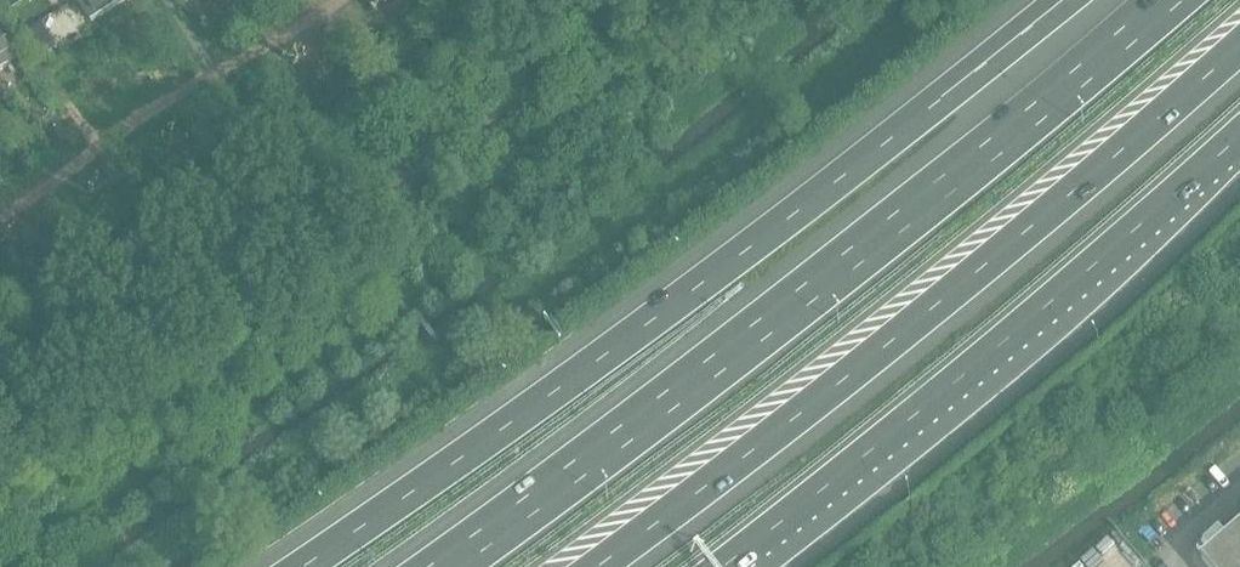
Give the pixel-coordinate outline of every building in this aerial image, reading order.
[(22,0),(7,0),(12,9),(23,2),(22,0)] [(128,0),(78,0),(75,2),(90,25),(128,0)] [(42,24),(26,34),(33,44),(42,58),(52,51),(57,47),(42,24)] [(17,63),(0,37),(0,74),(17,63)] [(1201,560),(1208,566),(1239,566),(1239,526),(1201,560)]
